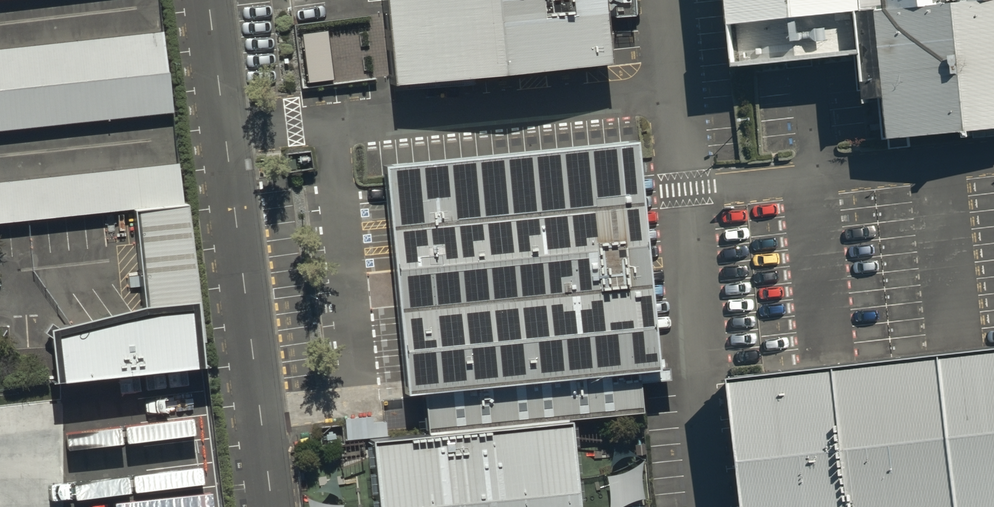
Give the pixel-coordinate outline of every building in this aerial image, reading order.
[(390,82),(605,60),(599,0),(382,0),(390,82)] [(737,63),(865,50),(870,97),(887,95),(892,137),(993,126),(993,0),(731,0),(737,63)] [(0,48),(0,130),(173,111),(164,30),(0,48)] [(631,139),(380,161),(402,394),(421,392),(424,430),(637,411),(634,379),(653,377),(631,139)] [(0,182),(0,223),(135,209),(184,204),(179,164),(0,182)] [(145,303),(199,298),(189,204),(184,204),(135,209),(145,303)] [(199,298),(145,303),(53,328),(58,379),(206,364),(203,340),(199,298)] [(737,377),(752,506),(993,506),(993,347),(737,377)] [(365,442),(371,506),(573,506),(565,423),(365,442)]
